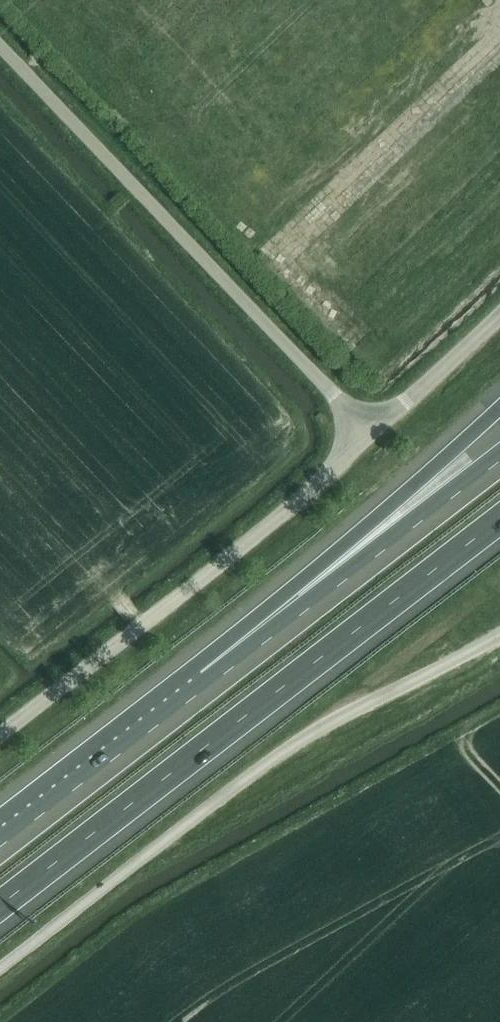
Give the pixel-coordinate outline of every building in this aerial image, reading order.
[(340,175),(355,161),(349,155),(334,169),(340,175)]
